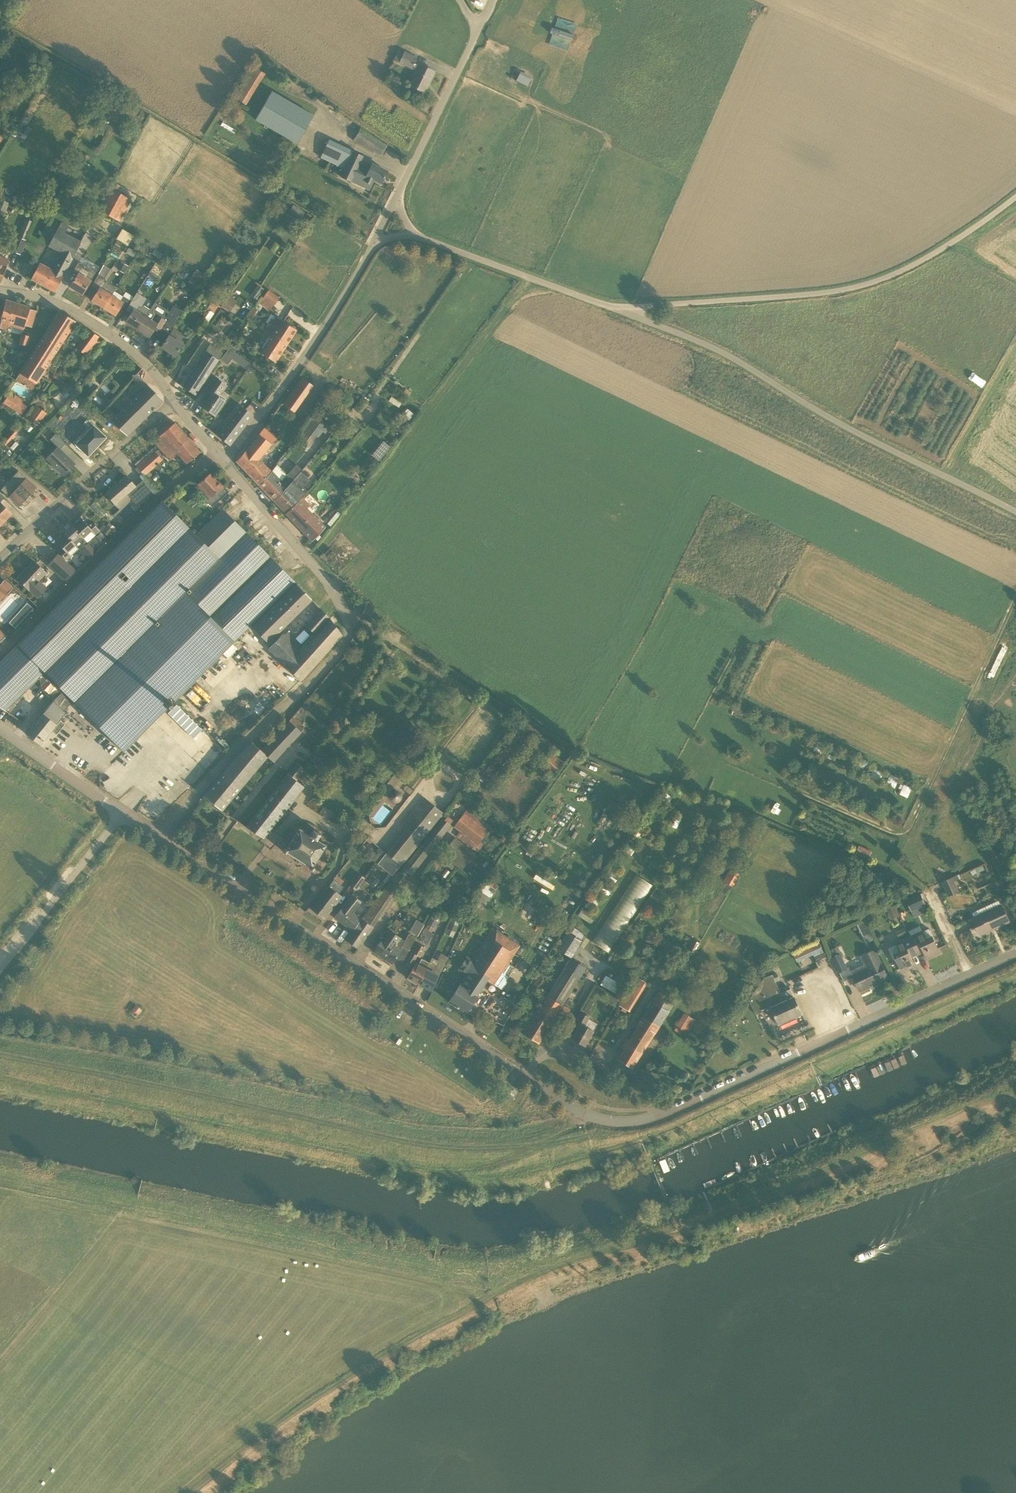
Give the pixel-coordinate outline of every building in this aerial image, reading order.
[(417,57),(404,51),(399,62),(412,68),(416,70),(409,85),(424,92),(434,71),(419,64),(419,65),(414,63),(417,57)] [(9,66),(3,76),(10,80),(16,70),(9,66)] [(246,104),(265,73),(254,66),(235,97),(246,104)] [(516,79),(527,84),(531,76),(521,70),(516,79)] [(254,119),(297,144),(314,113),(271,89),(254,119)] [(100,120),(95,129),(105,134),(109,125),(108,125),(101,121),(100,120)] [(373,152),(374,150),(380,140),(360,128),(353,140),(373,152)] [(368,172),(358,166),(363,156),(329,140),(321,157),(337,165),(345,169),(342,177),(350,181),(351,181),(362,186),(365,179),(372,182),(374,179),(381,183),(387,171),(372,164),(368,172)] [(119,221),(131,200),(110,189),(99,210),(119,221)] [(293,203),(288,212),(298,217),(303,208),(293,203)] [(23,218),(21,235),(29,236),(32,219),(23,218)] [(127,244),(133,234),(121,227),(115,237),(127,244)] [(81,242),(63,233),(56,230),(55,229),(47,246),(61,252),(52,270),(39,263),(31,279),(55,292),(81,242)] [(25,240),(18,237),(12,251),(19,254),(25,240)] [(0,257),(0,282),(7,267),(9,260),(0,257)] [(120,261),(116,268),(124,273),(128,265),(120,261)] [(82,294),(90,281),(95,273),(79,262),(73,271),(78,274),(70,287),(82,294)] [(103,307),(115,288),(104,281),(106,278),(105,277),(110,269),(104,264),(92,286),(95,288),(98,290),(92,300),(103,307)] [(184,290),(191,293),(202,272),(194,268),(184,290)] [(168,270),(164,276),(169,279),(173,273),(168,270)] [(257,285),(250,295),(256,299),(263,289),(257,285)] [(121,306),(125,309),(128,304),(130,301),(123,296),(122,296),(114,291),(116,288),(115,288),(103,307),(115,315),(121,306)] [(279,297),(268,289),(262,297),(272,306),(279,297)] [(136,292),(131,301),(142,306),(146,297),(136,292)] [(236,301),(228,295),(220,306),(228,312),(236,301)] [(209,309),(215,313),(219,306),(221,304),(215,300),(213,299),(207,308),(209,309)] [(1,321),(0,326),(0,328),(8,331),(10,324),(10,321),(25,325),(31,327),(33,318),(28,316),(30,309),(30,307),(6,300),(1,320),(2,320),(1,322),(1,321)] [(128,304),(125,309),(131,312),(125,322),(137,329),(149,310),(150,309),(143,305),(141,308),(139,306),(130,301),(128,304)] [(149,310),(137,329),(149,337),(156,327),(166,333),(166,334),(173,323),(181,311),(173,306),(164,320),(149,310)] [(36,383),(56,352),(76,321),(59,311),(35,348),(19,373),(36,383)] [(296,329),(288,324),(276,316),(270,325),(269,324),(264,332),(285,346),(296,329)] [(247,319),(242,326),(245,328),(248,325),(254,329),(257,325),(247,319)] [(175,356),(188,336),(180,331),(173,327),(169,336),(162,347),(175,356)] [(87,354),(94,345),(99,336),(90,330),(84,338),(77,348),(87,354)] [(275,362),(285,346),(264,332),(263,333),(270,337),(260,353),(275,362)] [(27,345),(29,335),(22,333),(19,343),(17,350),(24,352),(26,345),(27,345)] [(218,360),(205,351),(182,386),(195,395),(218,360)] [(219,360),(224,365),(227,360),(235,365),(238,361),(225,351),(219,360)] [(137,374),(132,379),(136,384),(141,379),(137,374)] [(297,383),(307,390),(312,384),(301,376),(297,383)] [(215,415),(225,401),(229,395),(223,391),(226,386),(214,378),(205,390),(211,394),(202,406),(215,415)] [(163,399),(146,383),(141,388),(116,414),(108,407),(102,413),(109,420),(127,435),(163,399)] [(16,411),(23,400),(10,392),(3,403),(16,411)] [(37,425),(46,413),(35,405),(26,417),(37,425)] [(230,446),(246,424),(246,423),(252,414),(241,406),(217,436),(230,446)] [(317,427),(321,421),(314,415),(298,437),(310,447),(322,431),(317,427)] [(173,424),(169,418),(155,430),(160,435),(153,441),(169,459),(178,452),(187,463),(193,458),(194,459),(195,458),(194,457),(200,452),(175,422),(173,424)] [(350,422),(345,428),(353,435),(358,428),(350,422)] [(93,425),(76,444),(88,456),(106,437),(93,425)] [(64,475),(75,464),(60,449),(65,443),(55,433),(49,439),(57,447),(46,458),(52,464),(52,465),(57,470),(58,469),(64,475)] [(258,484),(270,468),(260,459),(272,445),(259,434),(236,461),(258,484)] [(155,451),(152,448),(135,463),(145,474),(146,474),(148,472),(162,460),(159,456),(155,451)] [(274,500),(298,469),(300,467),(297,464),(287,474),(277,464),(273,470),(271,469),(270,468),(258,484),(259,485),(274,500)] [(306,485),(309,482),(309,479),(301,472),(303,470),(300,467),(298,469),(274,500),(274,501),(274,500),(287,515),(302,497),(308,491),(302,487),(304,485),(306,485)] [(19,506),(31,493),(37,487),(19,471),(1,489),(19,506)] [(217,482),(210,474),(198,484),(210,497),(206,500),(212,507),(229,492),(219,480),(217,482)] [(116,504),(127,494),(136,504),(151,490),(143,480),(136,487),(126,476),(106,493),(116,504)] [(150,489),(153,487),(146,477),(143,479),(150,489)] [(0,493),(0,518),(4,521),(12,513),(1,502),(5,497),(0,493)] [(312,541),(319,534),(326,527),(308,508),(311,505),(302,497),(287,515),(312,541)] [(52,665),(56,668),(46,679),(61,692),(53,700),(43,713),(26,734),(40,744),(57,724),(66,713),(63,711),(72,702),(74,704),(75,703),(84,711),(103,730),(123,751),(166,708),(162,703),(170,695),(174,700),(295,581),(223,508),(196,535),(189,528),(162,500),(0,661),(0,707),(6,711),(52,665)] [(81,534),(84,537),(85,537),(92,531),(95,535),(100,530),(91,520),(84,512),(80,516),(79,516),(71,523),(81,534)] [(75,545),(84,537),(81,534),(71,523),(68,520),(60,528),(62,531),(73,542),(75,545)] [(108,536),(112,531),(106,526),(102,531),(108,536)] [(75,545),(73,542),(62,531),(54,538),(61,546),(58,549),(67,559),(79,548),(76,545),(75,545)] [(101,532),(97,536),(102,542),(107,539),(101,532)] [(95,551),(88,543),(82,549),(89,557),(95,551)] [(66,580),(76,570),(58,553),(49,564),(66,580)] [(37,597),(47,587),(39,580),(46,572),(33,559),(16,577),(37,597)] [(12,587),(5,580),(0,585),(0,590),(5,595),(12,587)] [(266,643),(312,599),(297,584),(252,628),(266,643)] [(370,620),(373,614),(365,605),(361,615),(370,620)] [(266,650),(300,681),(342,634),(321,609),(317,612),(305,624),(315,634),(303,646),(292,636),(289,639),(283,633),(266,650)] [(222,663),(205,680),(213,687),(230,670),(222,663)] [(340,711),(336,718),(342,722),(346,715),(340,711)] [(270,741),(261,750),(267,756),(274,762),(282,753),(270,741)] [(221,810),(267,756),(261,750),(252,742),(235,759),(204,796),(221,810)] [(841,763),(849,767),(856,754),(849,750),(841,763)] [(551,752),(540,766),(552,776),(563,762),(551,752)] [(296,762),(272,791),(289,803),(303,786),(299,783),(296,781),(305,769),(296,762)] [(871,776),(880,780),(884,772),(875,767),(871,776)] [(890,772),(885,782),(894,786),(898,776),(890,772)] [(907,797),(913,784),(903,779),(897,793),(907,797)] [(276,820),(289,803),(272,791),(258,808),(276,820)] [(401,866),(444,813),(424,797),(400,826),(404,830),(386,853),(401,866)] [(252,816),(246,826),(263,838),(268,829),(276,820),(258,808),(252,816)] [(473,850),(488,831),(464,813),(453,827),(460,832),(456,836),(473,850)] [(400,871),(399,870),(391,881),(369,910),(363,918),(364,918),(353,931),(346,940),(358,948),(374,925),(380,917),(409,874),(411,875),(447,830),(451,825),(450,824),(453,820),(447,816),(444,820),(442,818),(421,845),(400,871)] [(298,823),(296,829),(307,832),(309,826),(298,823)] [(286,851),(298,859),(310,867),(309,868),(312,870),(314,867),(312,866),(325,846),(316,840),(319,835),(313,831),(310,836),(298,830),(286,849),(284,848),(283,851),(285,852),(286,851)] [(286,847),(288,839),(280,837),(278,844),(286,847)] [(466,864),(470,868),(479,856),(454,837),(443,853),(463,868),(466,864)] [(859,844),(856,852),(867,856),(870,849),(859,844)] [(733,886),(740,874),(730,869),(723,881),(733,886)] [(359,872),(350,885),(356,890),(359,887),(366,877),(359,872)] [(593,942),(610,952),(652,884),(635,873),(593,942)] [(948,896),(959,891),(954,881),(953,878),(942,882),(948,896)] [(324,919),(337,903),(342,896),(328,885),(323,892),(310,908),(324,919)] [(484,906),(490,897),(481,892),(476,901),(484,906)] [(362,900),(352,893),(344,904),(334,917),(353,931),(364,918),(363,918),(363,919),(353,912),(362,900)] [(917,906),(926,903),(924,894),(915,896),(917,906)] [(1001,904),(998,900),(972,912),(974,916),(972,917),(976,926),(979,924),(983,933),(1009,921),(1001,904)] [(891,915),(898,912),(895,904),(887,907),(891,915)] [(581,907),(578,916),(590,921),(593,911),(581,907)] [(437,921),(432,918),(431,918),(428,923),(434,927),(437,921)] [(418,935),(424,923),(416,919),(409,930),(418,935)] [(864,933),(870,930),(865,920),(858,923),(864,933)] [(813,931),(822,927),(820,921),(811,925),(813,931)] [(457,925),(450,922),(447,929),(455,932),(456,932),(458,926),(457,925)] [(904,927),(898,930),(901,936),(902,938),(908,935),(904,927)] [(933,935),(929,928),(923,931),(923,930),(911,936),(918,952),(923,949),(927,958),(936,955),(935,954),(940,952),(932,935),(933,935)] [(401,950),(395,947),(401,937),(388,929),(387,931),(385,930),(380,938),(382,939),(374,951),(392,963),(401,950)] [(795,939),(804,935),(802,930),(793,934),(795,939)] [(572,957),(581,941),(566,932),(557,948),(572,957)] [(405,940),(402,946),(409,950),(416,938),(408,934),(405,940)] [(906,968),(915,964),(910,955),(918,952),(911,936),(895,943),(899,951),(894,953),(901,969),(906,967),(906,968)] [(693,955),(700,943),(690,937),(684,949),(693,955)] [(523,959),(515,954),(491,938),(476,961),(468,956),(458,970),(467,976),(449,1002),(465,1013),(486,980),(501,989),(523,959)] [(421,957),(426,948),(417,942),(407,959),(413,963),(417,955),(421,957)] [(802,950),(805,958),(822,950),(818,942),(802,950)] [(859,990),(888,977),(875,949),(860,956),(866,968),(852,974),(859,990)] [(839,972),(847,969),(840,953),(832,956),(839,972)] [(445,964),(432,957),(429,962),(425,960),(421,966),(425,969),(416,983),(432,991),(440,975),(439,975),(445,964)] [(421,966),(425,960),(421,958),(418,963),(415,962),(407,978),(416,983),(425,969),(421,966)] [(538,1043),(561,1006),(585,968),(570,958),(545,997),(523,1033),(538,1043)] [(600,983),(616,992),(621,983),(605,974),(600,983)] [(781,993),(775,981),(773,974),(764,978),(750,1000),(756,1014),(772,1007),(780,1026),(797,1018),(796,1016),(802,1013),(791,988),(781,993)] [(629,1011),(646,983),(636,976),(619,1005),(622,1007),(620,1010),(624,1013),(626,1010),(629,1011)] [(631,1068),(637,1059),(673,1002),(659,993),(618,1059),(631,1068)] [(589,1000),(583,1010),(587,1013),(593,1002),(589,1000)] [(564,1005),(561,1011),(567,1015),(570,1009),(564,1005)] [(584,1046),(589,1037),(593,1031),(584,1026),(589,1017),(580,1011),(573,1024),(578,1027),(571,1039),(584,1046)] [(687,1034),(695,1020),(685,1013),(676,1027),(683,1031),(687,1034)]
